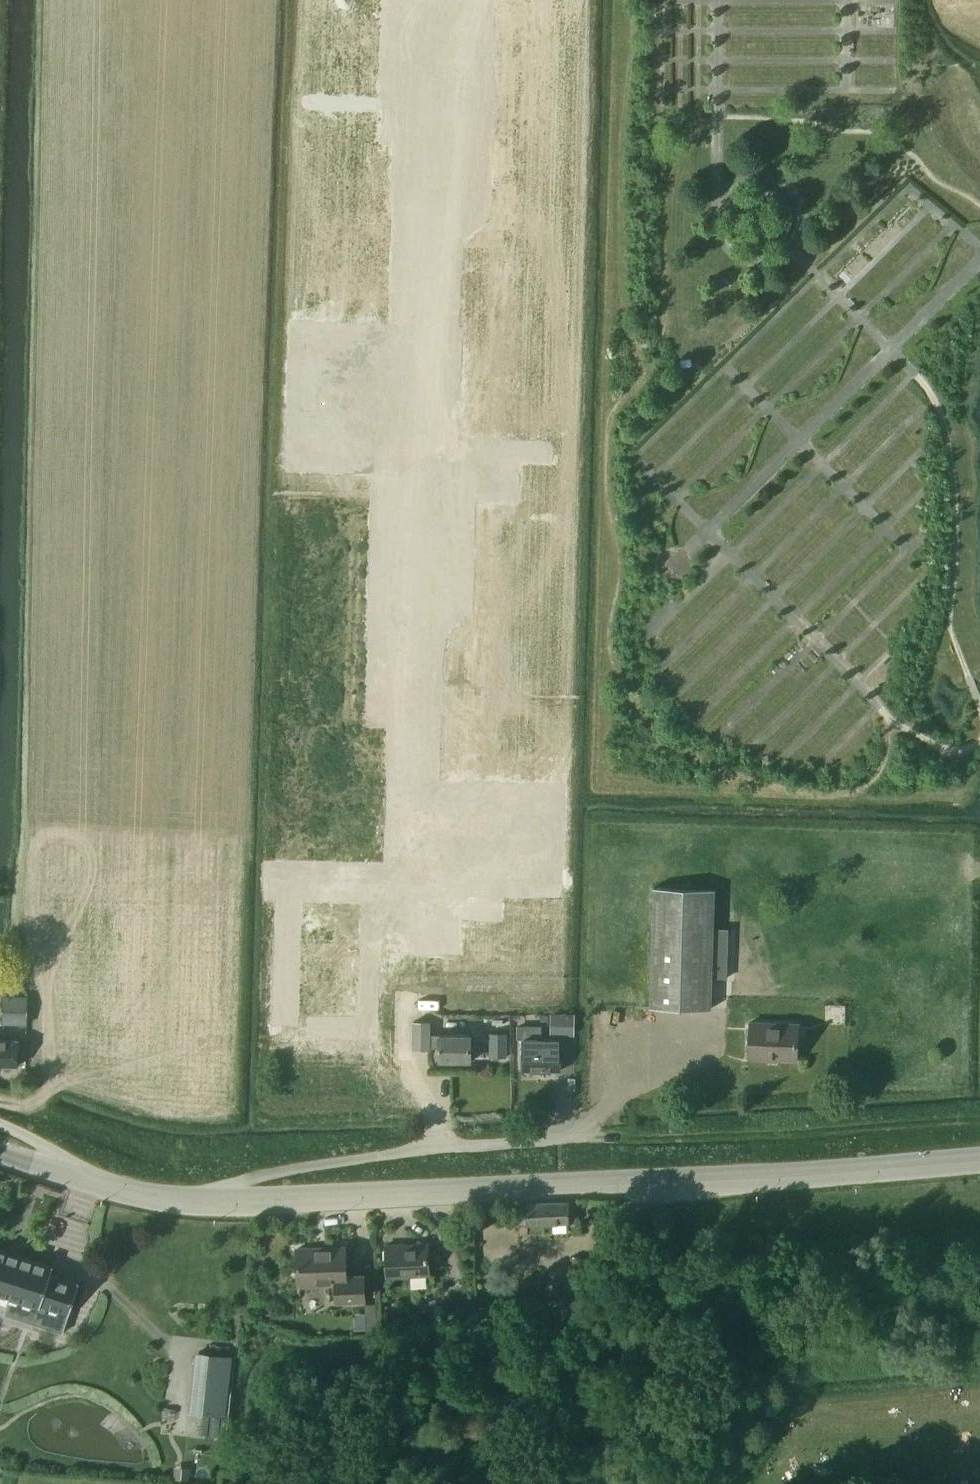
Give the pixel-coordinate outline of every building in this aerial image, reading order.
[(330,44),(330,52),(380,53),(381,33),(342,32),(342,44),(330,44)] [(330,52),(330,60),(341,61),(341,73),(379,74),(380,53),(330,52)] [(564,153),(564,162),(576,162),(576,153),(564,153)] [(564,162),(564,170),(576,170),(576,162),(564,162)] [(564,187),(563,195),(575,195),(575,187),(564,187)] [(563,195),(563,204),(575,204),(575,195),(563,195)] [(391,395),(391,403),(401,403),(401,395),(391,395)] [(555,521),(555,529),(566,530),(566,521),(555,521)] [(555,529),(555,538),(566,538),(566,530),(555,529)] [(554,555),(554,563),(565,563),(566,555),(554,555)] [(554,563),(554,571),(565,572),(565,563),(554,563)] [(553,580),(553,588),(565,589),(565,580),(553,580)] [(710,1009),(710,1000),(714,889),(653,887),(650,1008),(710,1009)] [(416,924),(416,937),(424,937),(424,925),(416,924)] [(424,925),(424,937),(431,937),(432,925),(424,925)] [(432,925),(431,937),(439,937),(440,925),(432,925)] [(440,925),(439,937),(447,937),(447,925),(440,925)] [(447,925),(447,937),(455,938),(455,925),(447,925)] [(416,937),(416,949),(423,949),(424,937),(416,937)] [(424,937),(423,949),(431,949),(431,937),(424,937)] [(431,937),(431,949),(439,949),(439,937),(431,937)] [(439,937),(439,949),(447,949),(447,937),(439,937)] [(447,937),(447,949),(454,950),(455,938),(447,937)] [(27,1021),(26,1001),(3,1000),(2,1022),(27,1021)] [(551,1015),(551,1033),(573,1034),(573,1015),(551,1015)] [(796,1060),(798,1022),(749,1021),(748,1058),(796,1060)] [(413,1022),(413,1049),(431,1049),(431,1048),(439,1048),(438,1061),(472,1061),(472,1034),(439,1034),(439,1035),(431,1035),(431,1022),(413,1022)] [(505,1033),(491,1033),(490,1056),(505,1057),(505,1033)] [(2,1067),(18,1067),(19,1039),(0,1038),(0,1067),(2,1067)] [(561,1072),(562,1039),(521,1038),(521,1071),(561,1072)] [(569,1232),(578,1232),(577,1221),(578,1222),(577,1201),(518,1203),(519,1233),(544,1233),(543,1223),(569,1222),(569,1232)] [(429,1273),(427,1243),(403,1244),(403,1243),(386,1244),(387,1275),(429,1273)] [(346,1274),(345,1245),(296,1248),(298,1284),(335,1282),(336,1301),(365,1299),(364,1274),(346,1274)] [(37,1306),(32,1322),(61,1331),(67,1313),(78,1282),(49,1273),(52,1265),(0,1248),(0,1294),(37,1306)] [(199,1352),(192,1412),(225,1416),(232,1355),(199,1352)]
